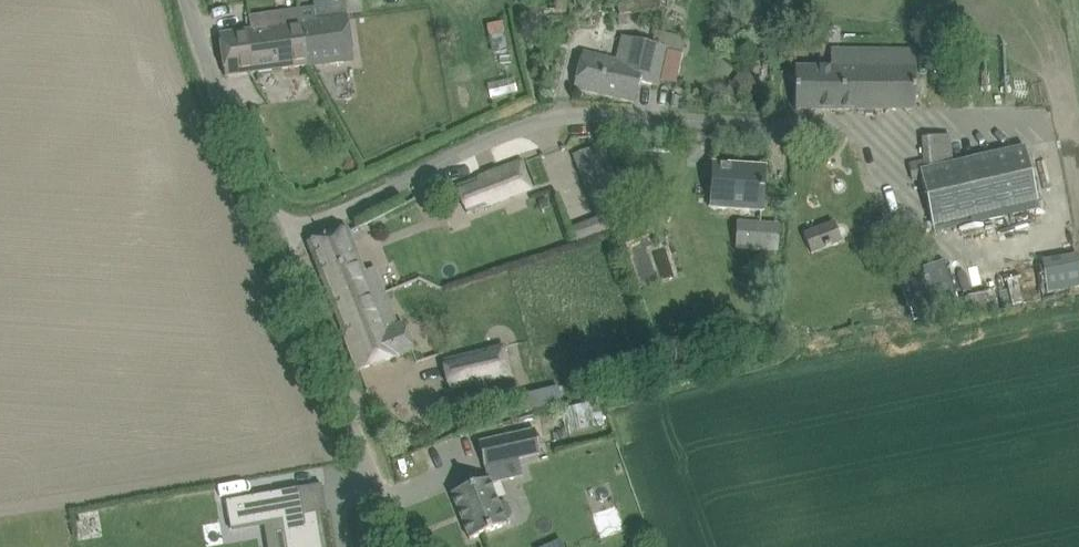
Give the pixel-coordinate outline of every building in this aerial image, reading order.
[(298,8),(306,66),(353,59),(348,15),(346,15),(344,0),(334,0),(313,3),(314,6),(298,8)] [(618,0),(620,15),(660,9),(659,0),(620,0),(618,0)] [(251,31),(220,35),(225,77),(299,67),(306,66),(298,8),(291,9),(249,15),(250,22),(251,31)] [(583,53),(580,67),(575,89),(633,101),(638,82),(658,86),(660,80),(676,83),(682,55),(666,51),(667,48),(621,38),(616,60),(583,53)] [(797,88),(797,110),(918,110),(918,51),(865,51),(834,51),(834,70),(797,70),(797,88)] [(923,161),(909,164),(913,181),(923,179),(934,227),(1038,203),(1025,148),(956,164),(951,165),(949,135),(922,137),(923,161)] [(521,162),(457,187),(468,214),(532,189),(521,162)] [(712,196),(711,210),(762,214),(762,200),(763,190),(765,168),(714,164),(713,186),(712,196)] [(610,184),(587,193),(597,220),(620,211),(610,184)] [(801,235),(810,256),(843,242),(834,221),(801,235)] [(780,253),(782,226),(738,223),(736,249),(780,253)] [(347,228),(308,243),(333,307),(335,312),(374,297),(372,294),(363,269),(355,249),(348,232),(347,228)] [(643,234),(625,241),(640,286),(659,279),(647,246),(653,244),(649,232),(643,234)] [(1035,262),(1042,295),(1078,287),(1078,270),(1075,253),(1035,262)] [(944,263),(900,277),(914,320),(958,306),(944,263)] [(374,297),(335,312),(358,372),(360,371),(379,363),(414,352),(405,324),(400,326),(387,330),(374,297)] [(510,377),(504,348),(445,360),(451,389),(510,377)] [(557,386),(531,393),(535,410),(561,403),(557,386)] [(539,455),(534,431),(480,443),(485,466),(539,455)] [(487,480),(452,494),(470,540),(506,526),(504,523),(509,521),(512,514),(508,505),(502,501),(497,504),(487,480)] [(226,501),(230,530),(281,521),(284,537),(286,546),(322,546),(317,513),(304,516),(299,489),(226,501)] [(218,508),(179,516),(186,546),(226,546),(218,508)]
